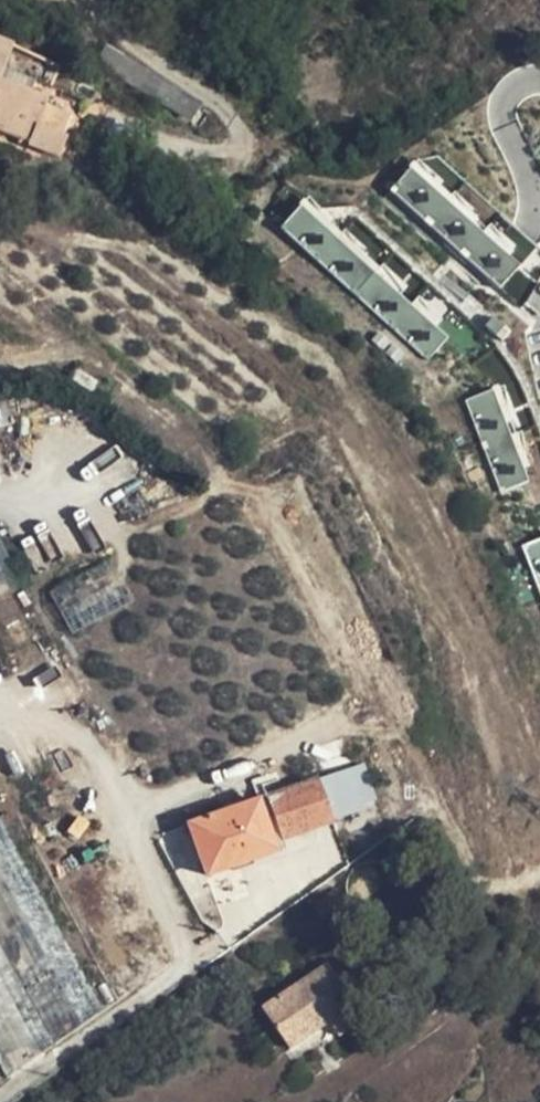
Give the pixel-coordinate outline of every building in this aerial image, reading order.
[(0,40),(0,129),(30,141),(29,145),(59,157),(68,135),(38,123),(48,97),(1,78),(13,45),(0,40)] [(184,94),(124,57),(116,71),(175,107),(184,94)] [(499,286),(516,267),(410,169),(390,191),(499,286)] [(280,229),(427,361),(446,338),(299,206),(280,229)] [(526,483),(492,391),(465,400),(499,492),(526,483)] [(522,546),(539,592),(539,539),(522,546)] [(20,587),(23,586),(0,543),(0,598),(20,587)] [(117,579),(107,560),(64,583),(48,592),(71,636),(130,605),(117,579)] [(363,765),(268,798),(283,839),(361,811),(360,804),(376,798),(363,765)] [(206,875),(275,850),(258,803),(189,827),(206,875)] [(99,1012),(0,826),(0,1065),(6,1077),(99,1012)] [(329,966),(264,1010),(289,1049),(329,1022),(339,1035),(365,1017),(329,966)]
